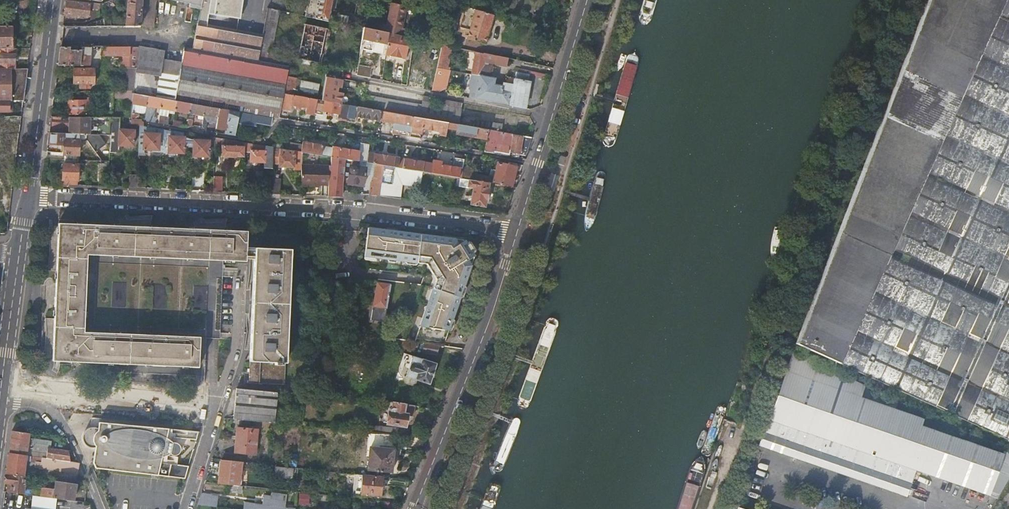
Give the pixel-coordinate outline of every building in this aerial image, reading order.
[(68,0),(66,0),(64,15),(77,17),(77,15),(88,16),(90,7),(92,8),(90,20),(99,17),(101,5),(68,0)] [(142,0),(127,0),(126,18),(104,18),(97,21),(96,26),(140,27),(140,26),(142,0)] [(154,0),(142,0),(140,26),(152,27),(152,19),(151,19),(152,11),(153,11),(154,0)] [(201,11),(203,0),(166,0),(193,5),(192,9),(201,11)] [(245,0),(203,0),(201,11),(199,23),(208,25),(210,14),(241,20),(245,0)] [(332,0),(309,0),(306,17),(328,21),(332,0)] [(795,344),(1008,439),(1008,0),(929,0),(795,344)] [(388,25),(402,29),(406,6),(392,3),(388,25)] [(494,15),(464,7),(458,28),(469,31),(468,34),(466,39),(485,44),(494,15)] [(277,25),(279,11),(268,9),(265,23),(277,25)] [(263,35),(208,25),(199,23),(193,51),(184,49),(181,63),(163,60),(165,52),(138,47),(137,55),(136,68),(136,72),(161,76),(157,98),(162,98),(176,101),(190,104),(205,106),(219,109),(250,114),(266,117),(272,118),(275,119),(280,119),(282,109),(285,93),(294,95),(297,79),(288,77),(291,59),(271,55),(277,25),(265,23),(263,35)] [(305,24),(298,59),(320,63),(327,29),(305,24)] [(389,34),(409,38),(411,30),(402,29),(388,25),(383,24),(381,32),(389,34)] [(0,25),(0,48),(12,48),(12,25),(0,25)] [(381,32),(364,28),(362,40),(384,45),(382,59),(385,60),(386,54),(389,34),(381,32)] [(406,58),(409,38),(389,34),(386,54),(406,58)] [(450,70),(456,48),(443,45),(437,67),(450,70)] [(102,49),(102,47),(60,47),(58,65),(93,65),(94,49),(102,49)] [(130,55),(130,47),(110,47),(103,47),(103,55),(121,55),(130,55)] [(15,69),(16,48),(12,48),(0,48),(0,69),(15,69)] [(507,65),(508,59),(500,57),(477,52),(470,89),(471,89),(469,97),(511,105),(525,108),(532,70),(517,67),(514,78),(508,77),(506,83),(504,82),(503,86),(495,84),(496,78),(492,77),(494,67),(485,65),(486,61),(507,65)] [(136,68),(137,55),(130,55),(121,55),(121,68),(129,68),(136,68)] [(371,67),(358,64),(356,75),(369,78),(370,70),(374,68),(374,65),(371,67)] [(95,84),(95,68),(73,68),(72,84),(80,84),(79,89),(90,89),(90,84),(95,84)] [(136,72),(136,68),(129,68),(126,91),(133,92),(134,90),(136,72)] [(23,100),(28,69),(15,69),(0,69),(0,100),(13,101),(23,100)] [(338,78),(339,72),(327,70),(326,76),(338,78)] [(437,70),(431,90),(439,91),(447,87),(450,73),(437,70)] [(148,96),(157,98),(161,76),(136,72),(134,90),(135,90),(135,94),(148,96)] [(326,76),(322,100),(341,103),(342,93),(337,92),(338,87),(341,88),(342,80),(338,79),(338,78),(326,76)] [(111,116),(112,91),(104,91),(104,102),(108,102),(107,117),(109,117),(111,117),(111,116)] [(147,105),(148,96),(135,94),(133,93),(130,118),(131,118),(131,119),(140,121),(142,112),(145,113),(147,105)] [(317,99),(294,95),(285,93),(282,109),(292,111),(293,105),(307,108),(306,113),(314,115),(314,114),(317,99)] [(448,122),(458,124),(461,109),(460,108),(461,103),(441,99),(440,104),(427,102),(429,96),(423,95),(422,104),(365,94),(362,107),(381,110),(384,111),(413,116),(448,122)] [(80,99),(72,99),(68,99),(67,114),(87,114),(87,113),(90,113),(90,110),(87,110),(87,99),(86,99),(86,97),(80,96),(80,99)] [(160,108),(162,98),(157,98),(148,96),(147,105),(148,105),(145,121),(152,122),(155,107),(160,108)] [(175,110),(176,101),(162,98),(160,108),(159,116),(157,123),(167,125),(168,117),(166,117),(167,109),(175,110)] [(322,100),(317,99),(314,114),(324,116),(325,111),(328,111),(328,115),(332,116),(333,112),(338,113),(337,119),(346,121),(347,115),(349,105),(341,103),(322,100)] [(13,101),(0,100),(0,110),(13,110),(13,101)] [(189,113),(190,104),(176,101),(175,110),(189,113)] [(203,115),(205,106),(190,104),(189,113),(198,114),(197,119),(202,120),(203,115)] [(362,107),(349,105),(347,115),(346,121),(355,123),(356,116),(379,120),(381,110),(362,107)] [(219,109),(205,106),(203,115),(202,120),(206,121),(216,123),(217,118),(219,109)] [(256,124),(270,126),(272,118),(266,117),(250,114),(219,109),(217,118),(216,123),(215,128),(225,130),(224,134),(234,136),(236,124),(255,127),(256,124)] [(409,136),(413,116),(384,111),(381,110),(379,120),(394,123),(392,133),(409,136)] [(99,135),(109,135),(109,117),(107,117),(68,116),(68,115),(51,115),(49,133),(79,134),(99,135)] [(119,116),(111,116),(111,117),(109,117),(109,135),(108,152),(117,152),(118,145),(133,145),(134,130),(124,130),(121,129),(118,129),(119,116)] [(447,128),(448,122),(413,116),(409,136),(421,138),(422,128),(440,131),(439,135),(446,136),(447,128)] [(488,129),(501,132),(502,124),(488,121),(488,123),(477,121),(471,122),(470,126),(488,129)] [(488,129),(470,126),(458,124),(448,122),(447,128),(456,129),(456,134),(486,139),(488,129)] [(14,133),(15,123),(0,123),(0,133),(14,133)] [(163,153),(164,129),(143,126),(140,126),(139,149),(158,150),(158,153),(163,153)] [(189,140),(190,134),(164,129),(163,153),(183,154),(184,140),(189,140)] [(14,133),(0,133),(0,154),(11,155),(14,133)] [(63,154),(76,155),(78,155),(78,140),(87,141),(94,152),(105,144),(99,135),(79,134),(49,133),(47,144),(63,145),(63,154)] [(526,155),(531,137),(508,133),(507,139),(495,137),(494,143),(495,144),(501,145),(500,154),(510,156),(511,152),(512,152),(516,153),(520,154),(526,155)] [(244,150),(244,146),(222,145),(222,139),(215,138),(215,145),(222,146),(221,157),(236,157),(236,156),(244,157),(244,150)] [(208,154),(208,150),(209,140),(194,140),(193,155),(208,156),(208,154)] [(273,147),(272,147),(245,142),(244,146),(244,150),(251,150),(250,162),(264,162),(264,167),(272,168),(272,163),(273,147)] [(321,155),(323,146),(323,145),(303,142),(302,152),(321,155)] [(368,153),(369,146),(360,145),(359,151),(340,148),(340,147),(332,146),(332,147),(331,156),(332,157),(346,159),(366,162),(368,153)] [(331,156),(332,147),(323,146),(321,155),(331,156)] [(302,152),(282,149),(273,147),(272,163),(279,163),(279,166),(294,167),(294,170),(302,170),(302,165),(302,152)] [(398,167),(400,158),(394,157),(394,156),(374,153),(374,154),(368,153),(366,162),(375,164),(384,165),(398,167)] [(328,185),(328,196),(341,197),(342,182),(338,182),(339,176),(339,167),(344,167),(346,159),(332,157),(332,166),(329,166),(328,185)] [(431,173),(433,162),(400,157),(400,158),(398,167),(421,171),(431,173)] [(464,166),(465,160),(453,158),(451,165),(443,164),(444,161),(433,159),(433,162),(431,173),(460,177),(462,178),(464,166)] [(75,164),(76,160),(63,159),(62,184),(76,185),(77,165),(75,164)] [(511,186),(517,163),(508,161),(507,165),(498,163),(496,170),(495,177),(487,175),(476,173),(476,168),(464,166),(462,178),(489,182),(511,186)] [(98,186),(107,186),(108,163),(99,163),(98,186)] [(384,165),(375,164),(373,181),(371,181),(369,194),(379,196),(384,165)] [(302,165),(302,170),(301,180),(301,184),(328,185),(329,166),(302,165)] [(349,168),(347,182),(364,185),(366,168),(352,165),(349,168)] [(421,171),(398,167),(384,165),(379,196),(399,198),(401,186),(419,188),(421,171)] [(495,177),(496,170),(488,168),(487,175),(495,177)] [(136,187),(137,174),(129,174),(129,187),(136,187)] [(147,174),(137,174),(136,187),(146,188),(147,174)] [(222,176),(213,176),(213,191),(221,191),(222,176)] [(271,194),(272,178),(264,177),(263,193),(271,194)] [(484,206),(489,182),(462,178),(460,177),(460,182),(459,183),(459,186),(468,188),(469,186),(473,187),(470,203),(484,206)] [(90,256),(224,262),(246,263),(246,260),(255,261),(250,382),(285,384),(291,249),(247,247),(248,231),(226,230),(228,221),(204,222),(196,225),(195,228),(151,226),(153,218),(129,218),(120,222),(120,225),(59,223),(58,235),(50,235),(48,265),(57,265),(54,318),(46,317),(45,347),(53,347),(53,360),(92,362),(92,368),(102,368),(102,371),(202,375),(202,366),(206,366),(207,339),(87,333),(90,256)] [(439,268),(409,340),(424,342),(437,344),(444,327),(475,255),(468,243),(466,242),(445,240),(398,234),(387,233),(369,230),(365,259),(417,266),(439,268)] [(87,333),(207,339),(221,340),(224,262),(90,256),(87,333)] [(370,319),(384,321),(391,282),(377,282),(372,306),(374,306),(373,309),(372,309),(370,319)] [(353,320),(345,319),(344,330),(352,331),(353,320)] [(438,354),(440,345),(437,344),(424,342),(422,352),(438,354)] [(413,356),(406,376),(429,384),(436,364),(413,356)] [(785,370),(769,419),(916,470),(989,495),(1003,456),(990,449),(920,425),(923,418),(785,370)] [(277,391),(236,387),(233,419),(274,423),(277,391)] [(412,416),(414,406),(396,402),(390,402),(389,407),(390,409),(390,412),(388,412),(387,424),(404,426),(406,415),(412,416)] [(916,470),(769,419),(760,445),(906,496),(916,470)] [(97,430),(96,431),(94,434),(92,437),(93,440),(94,443),(95,445),(95,447),(93,462),(95,467),(164,475),(184,478),(188,466),(175,464),(176,456),(167,455),(170,453),(171,453),(172,454),(174,455),(176,454),(178,453),(179,452),(180,450),(180,448),(180,446),(179,445),(178,443),(176,443),(174,442),(173,442),(166,437),(168,428),(99,421),(98,428),(97,430)] [(371,426),(370,432),(394,435),(394,429),(371,426)] [(95,447),(95,445),(94,443),(93,440),(92,437),(94,434),(96,431),(97,430),(98,428),(96,427),(93,427),(91,427),(88,427),(86,429),(84,430),(83,433),(82,435),(82,437),(83,440),(84,442),(85,444),(87,446),(89,447),(92,447),(94,447),(95,447)] [(257,430),(237,428),(234,452),(255,454),(257,430)] [(175,429),(172,436),(196,439),(199,431),(175,429)] [(29,432),(11,430),(10,442),(43,447),(47,447),(50,448),(51,440),(28,437),(29,432)] [(391,473),(396,435),(394,435),(370,432),(369,432),(367,448),(370,448),(368,471),(391,473)] [(10,442),(9,452),(25,455),(26,455),(27,450),(42,452),(43,447),(10,442)] [(45,458),(69,461),(68,450),(50,448),(47,447),(45,458)] [(9,452),(7,462),(24,465),(25,455),(9,452)] [(57,469),(77,472),(78,462),(69,461),(45,458),(41,457),(41,461),(40,467),(57,469)] [(221,459),(218,483),(228,484),(240,485),(242,461),(221,459)] [(7,462),(6,472),(23,475),(24,465),(7,462)] [(273,476),(291,478),(292,468),(274,466),(273,476)] [(55,480),(75,482),(77,472),(57,469),(55,480)] [(6,472),(5,482),(7,483),(10,483),(9,491),(23,493),(25,475),(23,475),(6,472)] [(381,485),(407,488),(411,480),(355,474),(353,493),(380,496),(381,485)] [(40,495),(73,500),(75,482),(55,480),(54,488),(42,486),(40,495)] [(240,493),(241,485),(240,485),(228,484),(227,491),(240,493)] [(200,493),(197,504),(208,505),(209,495),(200,493)] [(243,508),(291,508),(283,508),(285,496),(272,494),(272,496),(264,495),(262,505),(256,504),(256,503),(244,502),(243,508)] [(209,495),(208,505),(216,507),(217,496),(209,495)]
